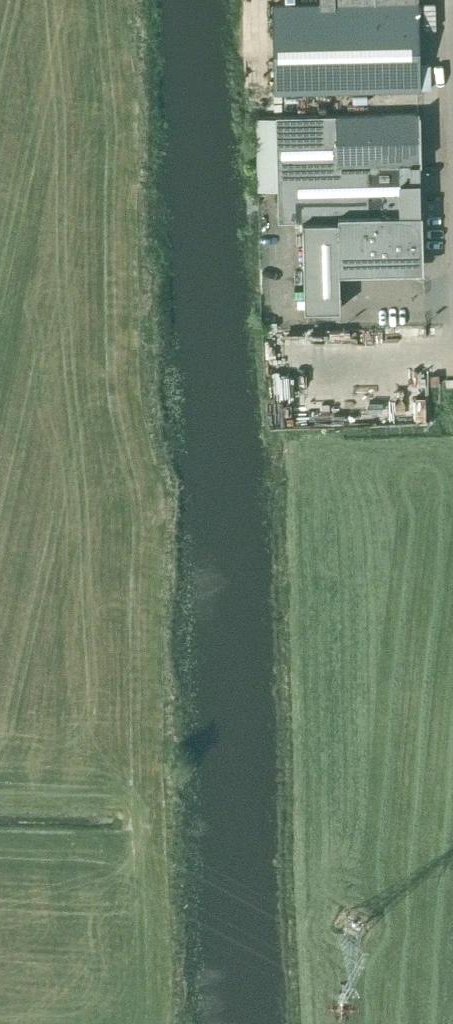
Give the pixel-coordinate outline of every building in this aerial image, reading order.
[(417,2),(416,0),(318,0),(318,3),(273,4),(275,92),(419,90),(417,2)] [(275,116),(277,193),(420,190),(420,162),(421,162),(420,113),(340,114),(275,116)] [(422,219),(421,219),(420,190),(277,193),(278,221),(302,220),(305,309),(341,308),(340,269),(423,267),(422,219)]
